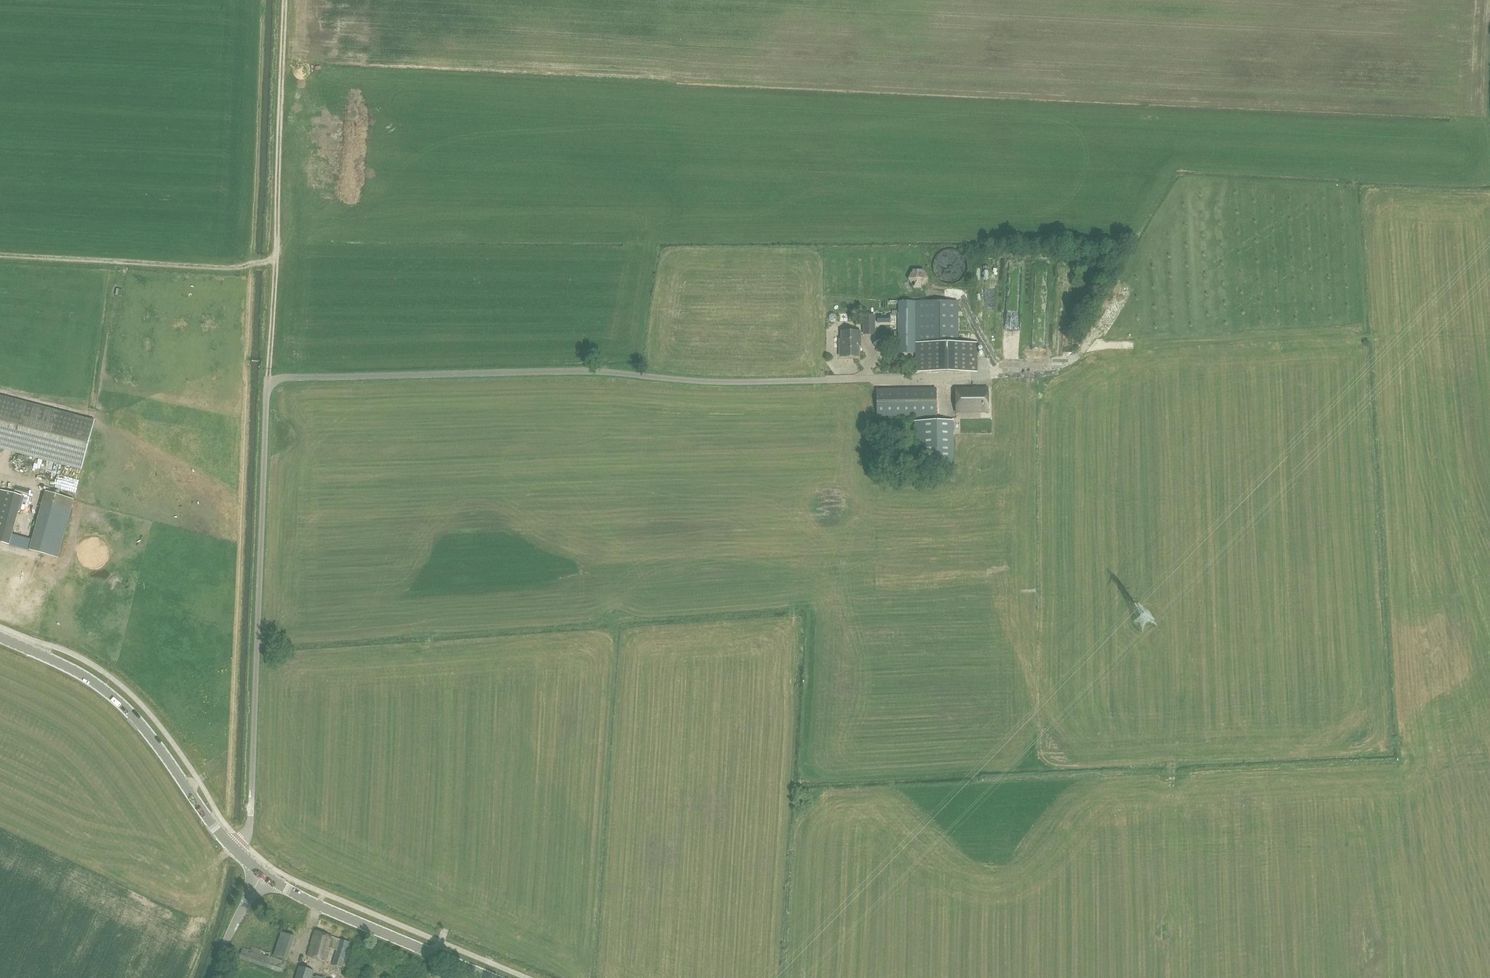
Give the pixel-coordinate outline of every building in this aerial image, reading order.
[(925,266),(906,275),(912,287),(931,278),(925,266)] [(898,342),(898,352),(915,352),(914,300),(898,300),(898,337),(898,342)] [(956,300),(915,300),(916,370),(977,370),(977,342),(957,342),(956,300)] [(1008,331),(1018,332),(1019,302),(1009,301),(1008,331)] [(987,320),(996,320),(995,304),(987,304),(987,320)] [(864,333),(874,333),(874,315),(863,315),(864,333)] [(860,331),(841,331),(841,339),(839,339),(840,356),(858,356),(858,346),(861,346),(860,331)] [(877,415),(937,414),(936,387),(877,389),(877,415)] [(956,412),(988,411),(987,387),(955,388),(956,412)] [(95,420),(0,395),(0,447),(82,469),(95,420)] [(954,468),(953,419),(919,420),(920,468),(954,468)] [(32,539),(17,535),(15,540),(11,539),(22,495),(18,494),(1,489),(0,492),(0,541),(29,550),(32,539)] [(32,538),(32,539),(29,550),(58,558),(71,509),(74,499),(45,491),(42,501),(32,538)] [(288,959),(295,936),(281,931),(273,954),(288,959)] [(332,964),(342,967),(350,942),(341,939),(333,937),(316,931),(308,955),(325,961),(330,948),(337,950),(332,964)] [(271,953),(252,946),(251,950),(242,947),(239,958),(283,972),(287,961),(270,956),(271,953)] [(314,970),(300,966),(295,977),(312,977),(314,970)]
